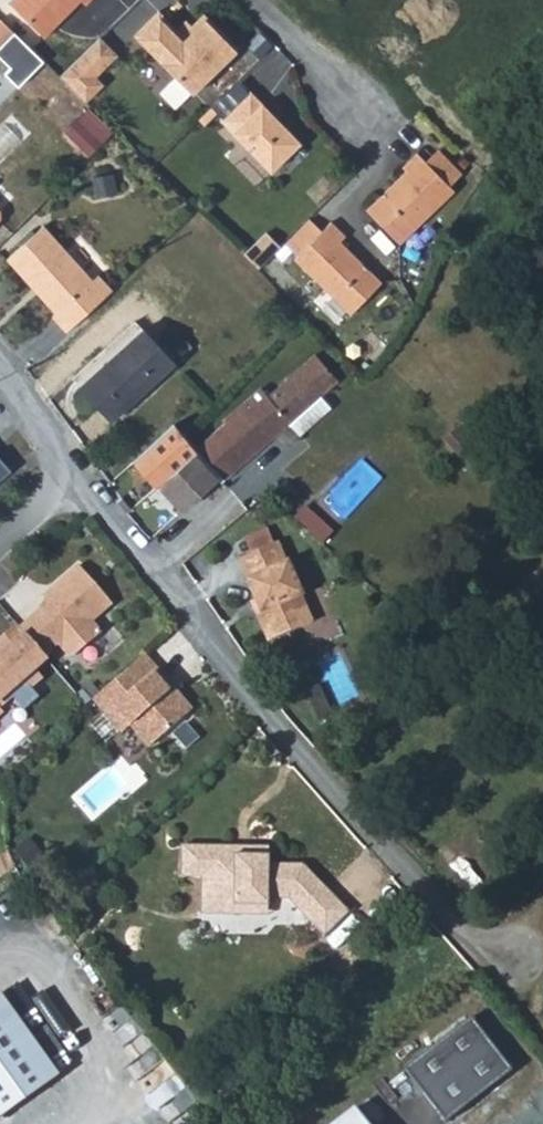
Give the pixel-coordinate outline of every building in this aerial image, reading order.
[(36,34),(70,0),(3,0),(36,34)] [(132,33),(188,93),(234,47),(203,13),(180,35),(156,10),(132,33)] [(0,23),(0,61),(5,66),(0,71),(0,73),(12,85),(38,60),(0,23)] [(66,89),(77,77),(81,81),(109,53),(92,36),(52,75),(66,89)] [(87,89),(81,81),(77,77),(66,89),(72,94),(77,99),(87,89)] [(219,121),(268,172),(296,144),(247,94),(219,121)] [(108,128),(83,104),(59,128),(84,153),(108,128)] [(0,122),(0,157),(18,139),(0,122)] [(427,163),(450,185),(461,174),(439,151),(427,163)] [(402,243),(456,191),(450,185),(427,163),(418,153),(403,167),(407,172),(369,211),(402,243)] [(308,222),(285,244),(296,256),(320,234),(308,222)] [(378,286),(338,244),(343,239),(329,225),(320,234),(296,256),(293,259),(348,316),(378,286)] [(62,330),(107,290),(93,274),(87,279),(40,226),(5,258),(52,312),(48,315),(62,330)] [(84,392),(115,423),(173,364),(142,334),(84,392)] [(214,401),(157,449),(194,506),(195,508),(288,427),(297,440),(330,413),(320,399),(337,385),(317,351),(278,383),(265,369),(220,408),(214,401)] [(118,497),(150,543),(194,506),(157,449),(153,444),(128,468),(137,481),(118,497)] [(275,544),(237,561),(247,582),(245,583),(260,615),(256,616),(268,644),(311,624),(300,598),(301,597),(275,544)] [(35,610),(17,626),(42,655),(56,643),(64,654),(72,654),(100,631),(90,620),(110,603),(77,564),(51,586),(56,592),(44,598),(35,610)] [(16,624),(0,637),(0,701),(22,682),(26,686),(37,676),(30,668),(43,656),(42,655),(17,626),(16,624)] [(188,709),(140,654),(90,696),(119,730),(128,723),(146,744),(188,709)] [(296,863),(261,862),(228,862),(229,844),(175,842),(174,875),(195,875),(194,912),(217,913),(227,902),(261,904),(261,897),(275,897),(306,873),(296,863)] [(229,844),(228,862),(261,862),(261,845),(229,844)] [(317,935),(342,911),(306,873),(275,897),(281,897),(317,935)] [(260,914),(261,904),(227,902),(217,913),(260,914)] [(52,1077),(0,1005),(0,1115),(52,1077)] [(444,1123),(510,1071),(468,1018),(402,1070),(444,1123)] [(353,1109),(334,1123),(365,1123),(353,1109)]
